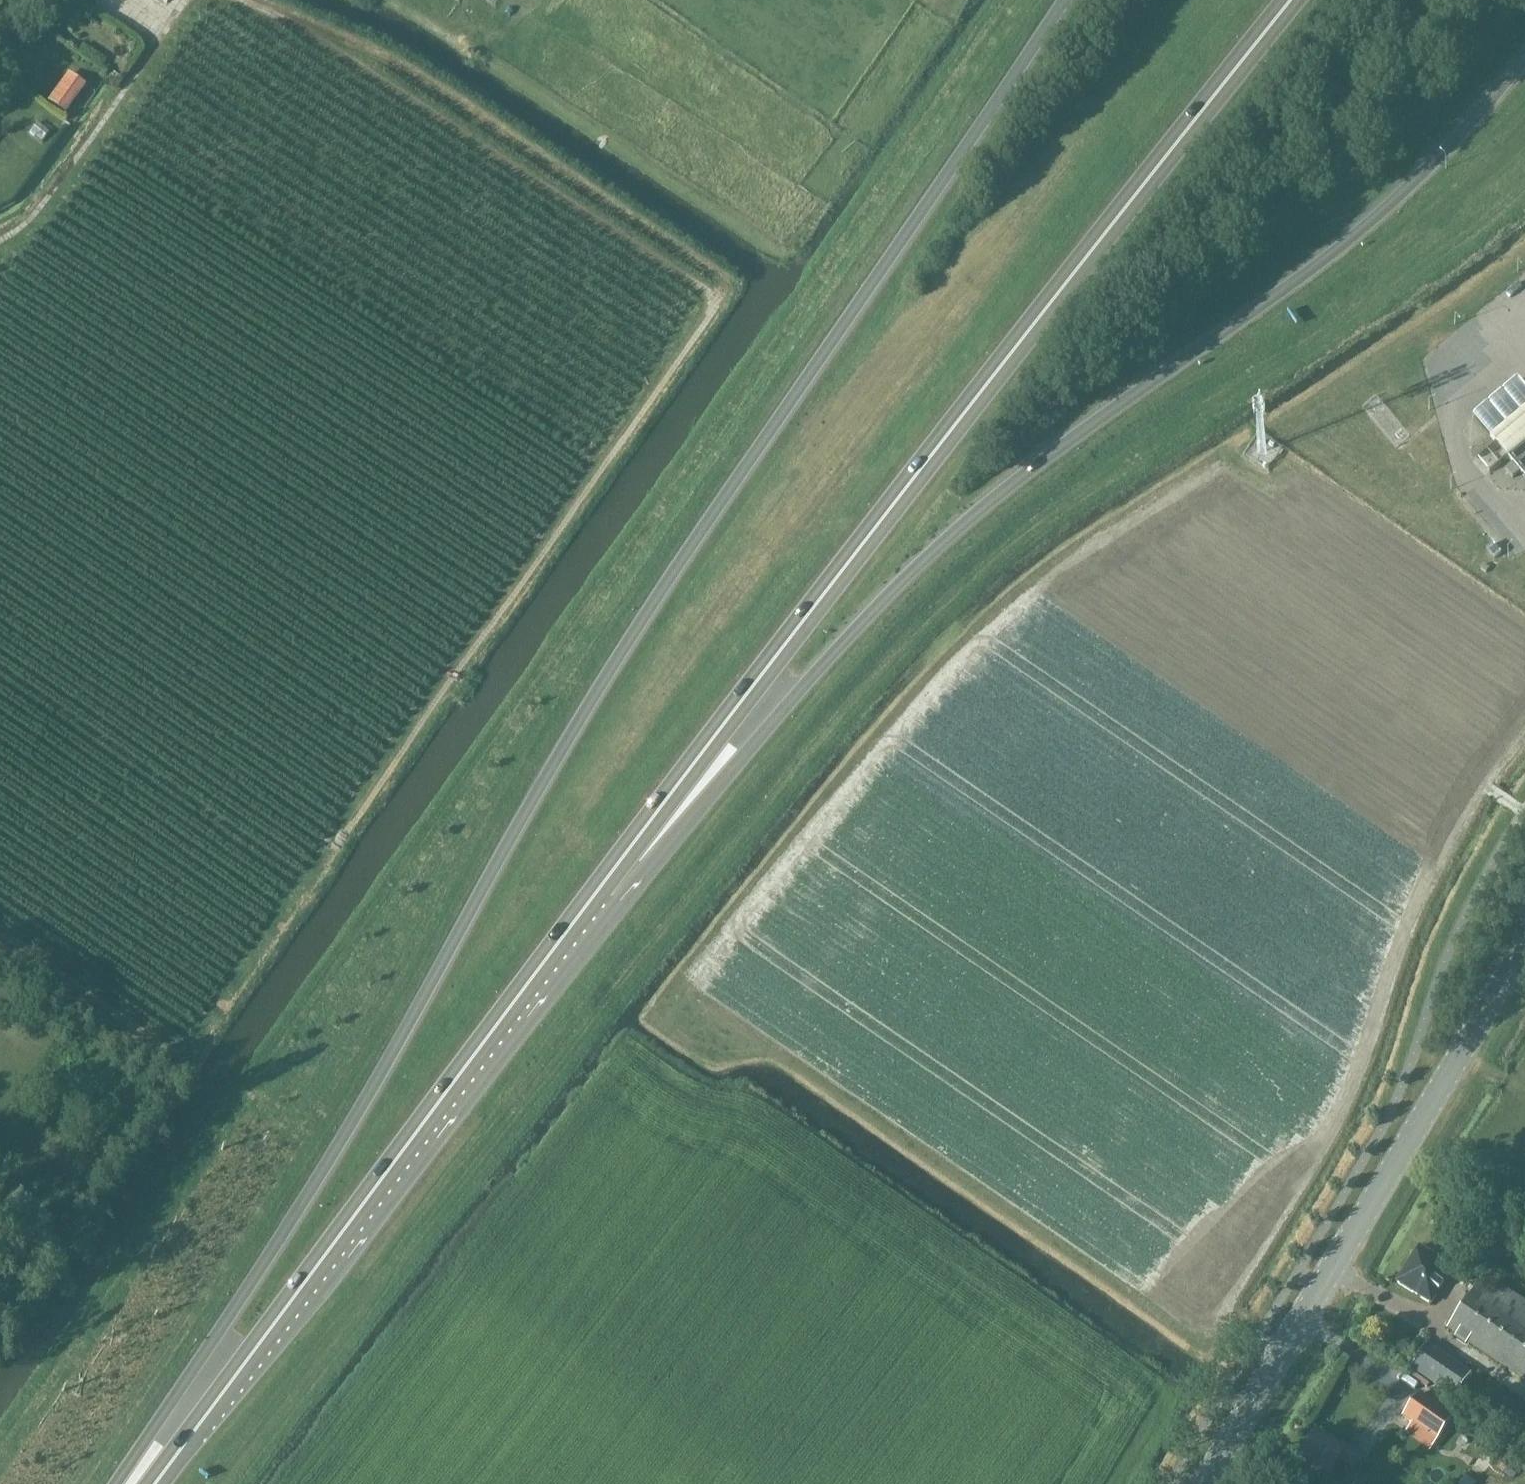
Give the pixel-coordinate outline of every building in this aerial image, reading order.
[(25,14),(31,6),(27,4),(28,2),(25,0),(4,0),(25,14)] [(73,77),(53,104),(63,112),(83,84),(73,77)] [(1518,377),(1473,416),(1489,435),(1488,435),(1501,451),(1524,479),(1524,386),(1518,377)] [(1430,1303),(1452,1267),(1418,1247),(1396,1283),(1430,1303)] [(1467,1342),(1524,1381),(1524,1301),(1495,1281),(1486,1296),(1474,1288),(1447,1329),(1457,1335),(1455,1338),(1466,1345),(1467,1342)] [(1411,1371),(1454,1400),(1471,1376),(1428,1346),(1411,1371)] [(1420,1393),(1403,1417),(1414,1425),(1436,1441),(1453,1416),(1420,1393)] [(1358,1457),(1345,1449),(1342,1453),(1314,1435),(1300,1457),(1328,1476),(1326,1479),(1334,1483),(1356,1483),(1357,1482),(1357,1480),(1357,1477),(1355,1474),(1353,1471),(1350,1469),(1358,1457)]
